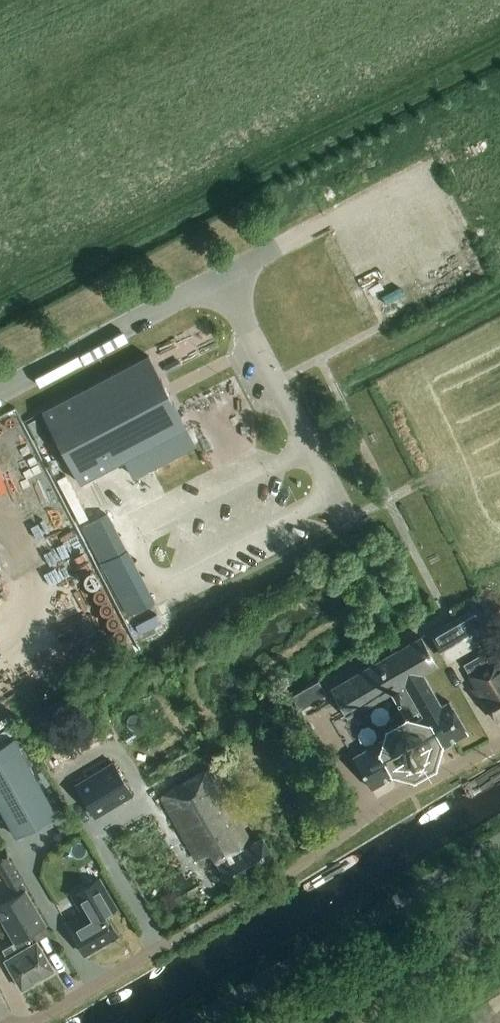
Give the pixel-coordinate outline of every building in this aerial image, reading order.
[(150,354),(43,409),(81,483),(188,427),(150,354)] [(481,605),(434,633),(449,657),(495,630),(481,605)] [(438,748),(468,730),(450,699),(443,703),(422,671),(437,662),(421,634),(331,687),(347,715),(390,689),(406,716),(421,707),(425,713),(354,754),(372,786),(403,768),(404,770),(439,750),(438,748)] [(494,715),(499,712),(499,662),(498,658),(492,661),(487,654),(466,666),(471,674),(470,674),(494,715)] [(320,679),(300,691),(308,705),(328,693),(320,679)] [(0,744),(0,807),(16,836),(58,813),(15,736),(0,744)] [(114,760),(77,783),(97,817),(134,794),(114,760)] [(233,884),(276,859),(263,835),(253,841),(210,767),(163,794),(199,857),(213,849),(233,884)] [(15,854),(4,859),(20,891),(31,886),(15,854)] [(68,922),(86,953),(120,934),(108,913),(118,907),(100,877),(72,894),(83,914),(68,922)] [(0,904),(0,917),(15,942),(4,948),(9,957),(6,958),(23,986),(55,968),(38,940),(37,940),(32,932),(47,923),(27,888),(0,904)]
